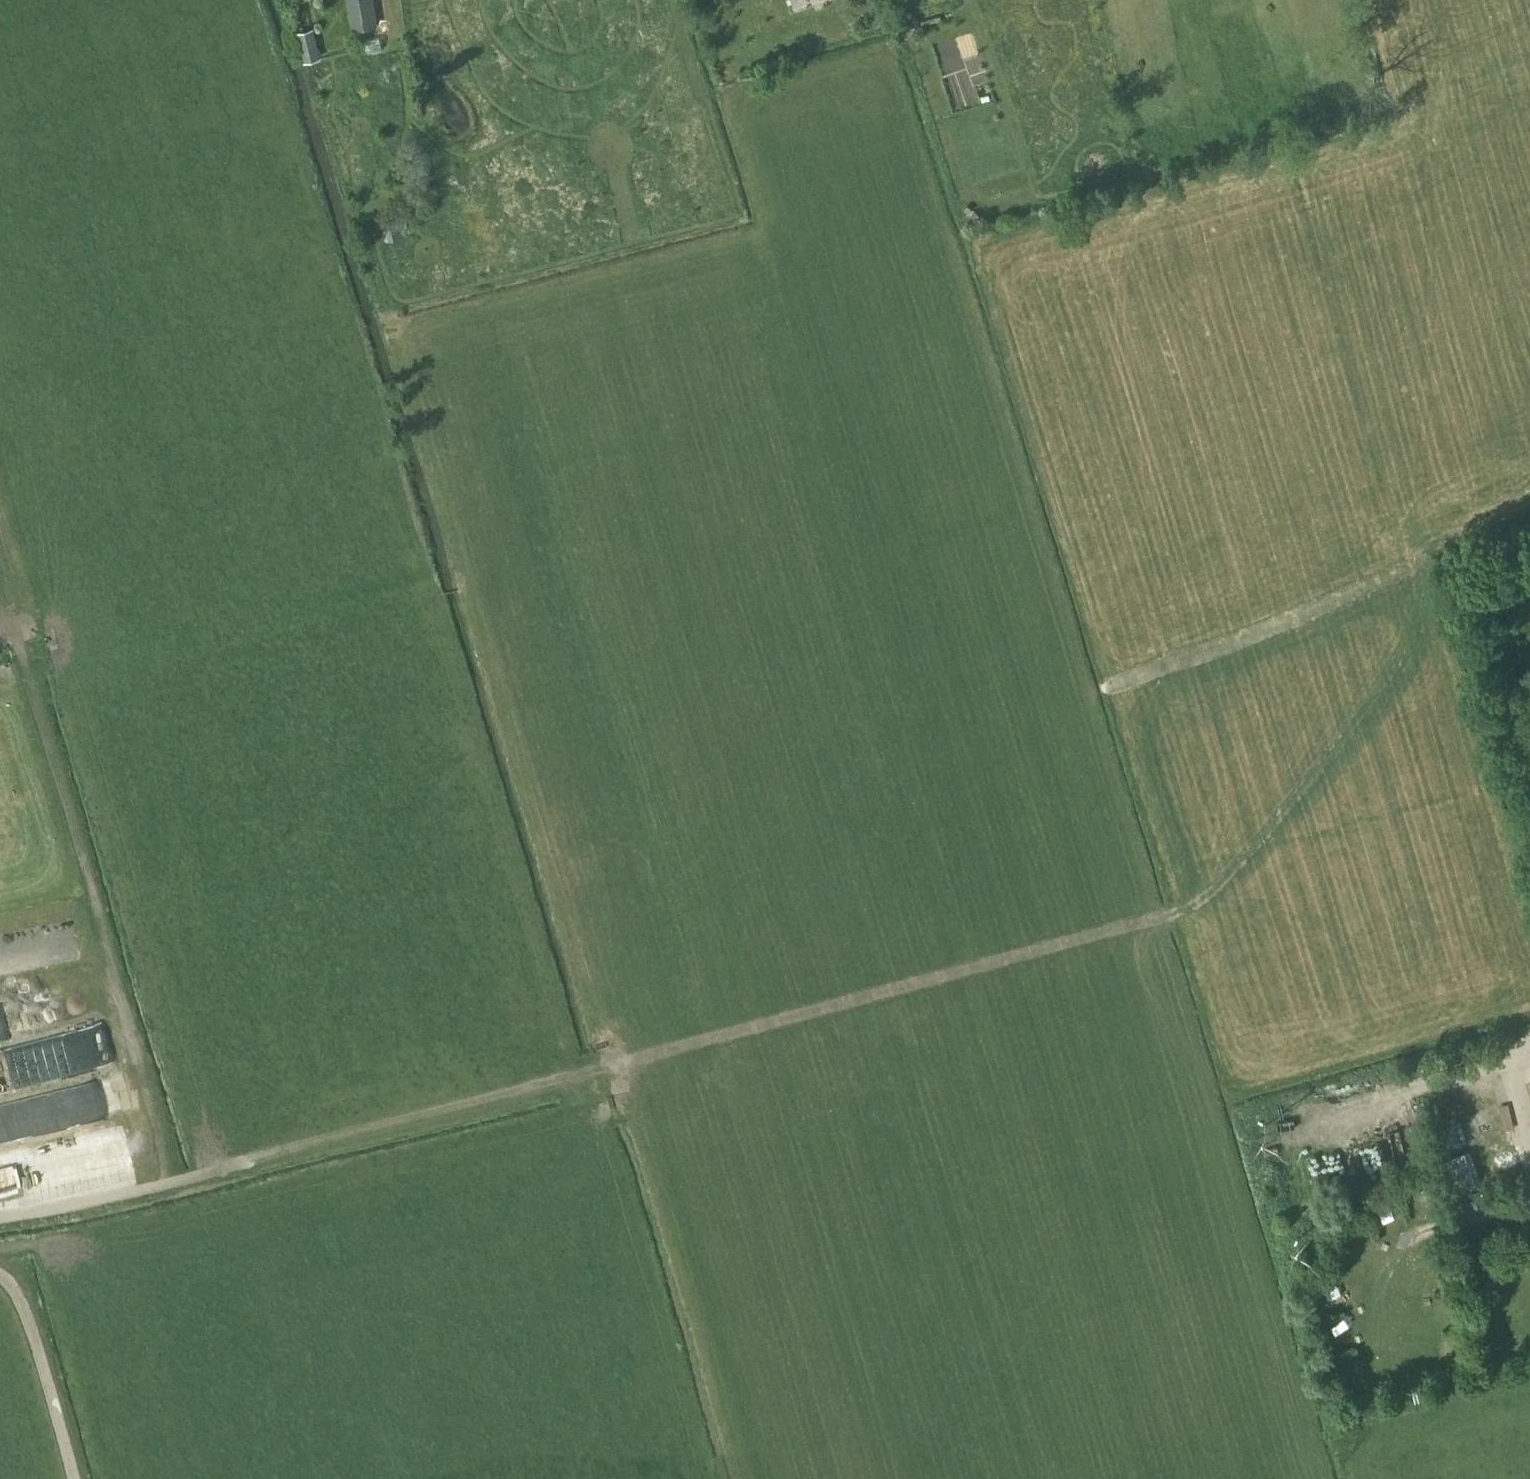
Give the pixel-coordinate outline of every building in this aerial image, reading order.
[(351,28),(377,23),(373,0),(346,0),(351,28)] [(321,57),(314,27),(297,31),(304,61),(321,57)] [(14,1038),(8,1003),(0,1004),(0,1040),(14,1038)] [(19,1192),(135,1177),(130,1139),(14,1154),(19,1192)] [(1455,1152),(1464,1180),(1483,1174),(1474,1146),(1455,1152)]
